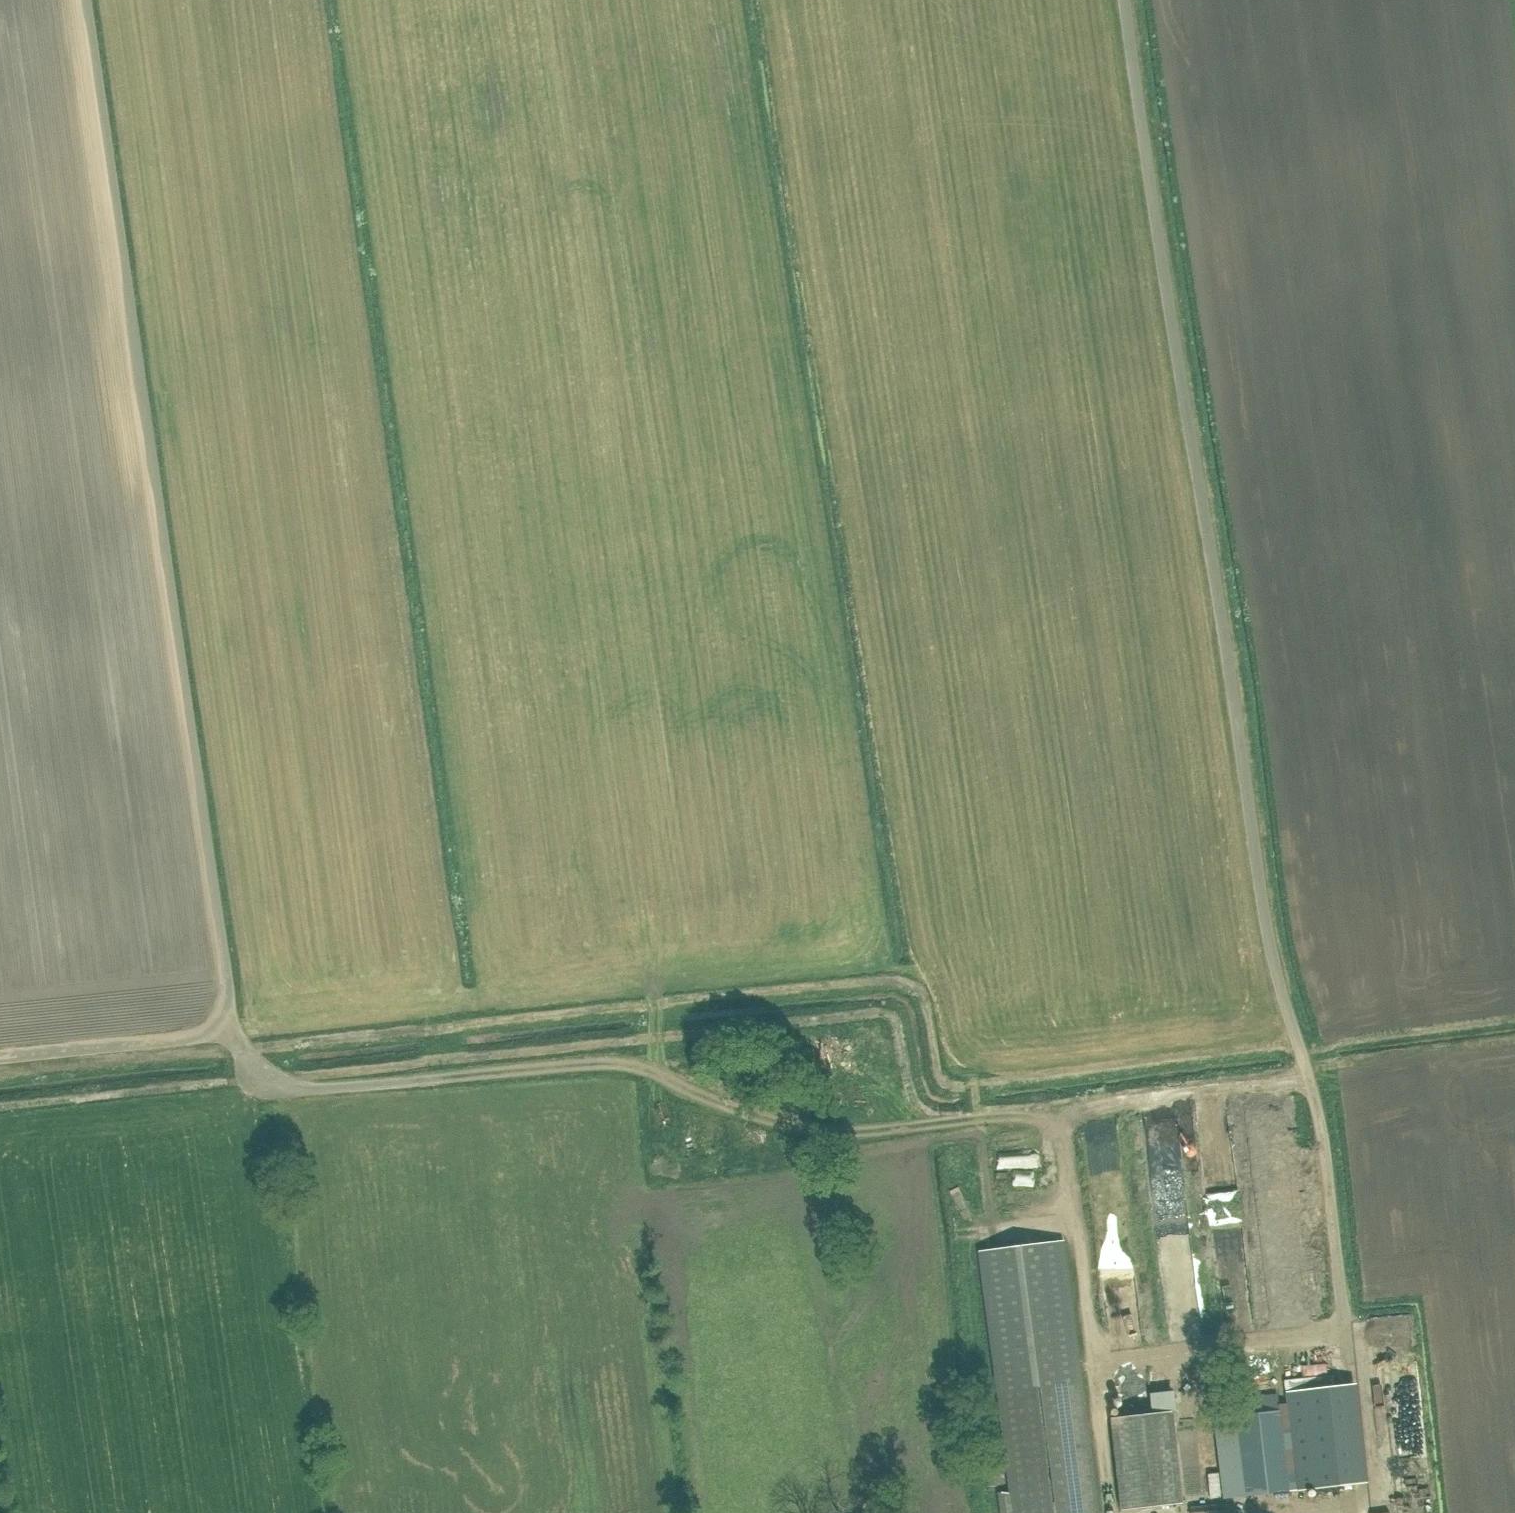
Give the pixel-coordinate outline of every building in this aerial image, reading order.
[(978,1253),(1012,1512),(1099,1512),(1064,1242),(978,1253)] [(1297,1490),(1354,1483),(1343,1386),(1286,1393),(1297,1490)] [(1119,1510),(1181,1503),(1170,1410),(1108,1418),(1119,1510)] [(1223,1498),(1287,1491),(1278,1411),(1214,1418),(1223,1498)]
